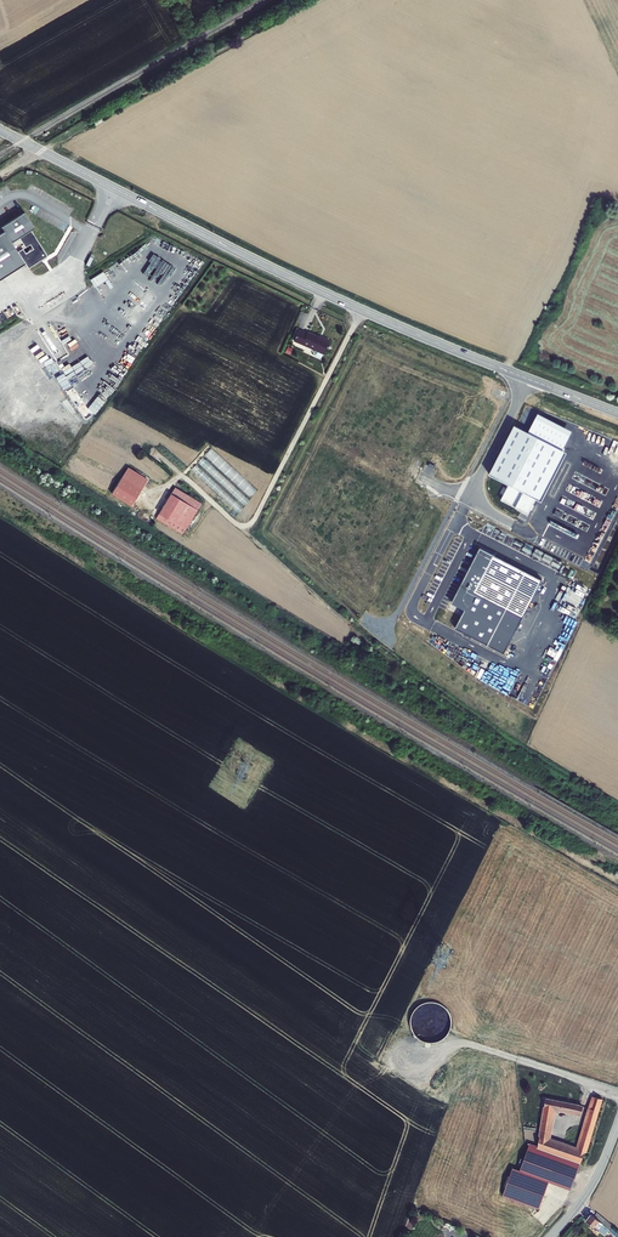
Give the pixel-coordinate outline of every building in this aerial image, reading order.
[(0,234),(0,279),(25,263),(28,268),(47,255),(31,230),(34,227),(25,212),(2,227),(4,231),(0,234)] [(298,329),(293,340),(323,353),(329,340),(323,338),(322,339),(317,336),(307,331),(306,333),(298,329)] [(213,445),(223,456),(231,448),(221,438),(213,445)] [(151,480),(131,468),(115,494),(134,506),(151,480)] [(255,470),(248,478),(259,488),(266,481),(255,470)] [(242,508),(215,483),(210,488),(237,512),(242,508)] [(203,504),(178,488),(162,514),(187,530),(203,504)] [(187,530),(162,514),(159,519),(183,535),(187,530)] [(455,629),(504,653),(541,579),(480,548),(451,604),(464,611),(455,629)] [(513,1163),(514,1164),(503,1195),(539,1208),(549,1182),(570,1189),(580,1162),(581,1163),(585,1152),(586,1153),(602,1099),(595,1097),(593,1104),(590,1104),(589,1108),(588,1108),(586,1114),(586,1116),(588,1116),(578,1149),(546,1138),(554,1108),(581,1114),(582,1106),(575,1104),(545,1099),(539,1136),(535,1135),(533,1145),(521,1141),(513,1163)] [(590,1214),(585,1220),(604,1235),(612,1226),(596,1213),(594,1216),(590,1214)] [(609,1231),(617,1236),(617,1233),(612,1228),(609,1231)]
